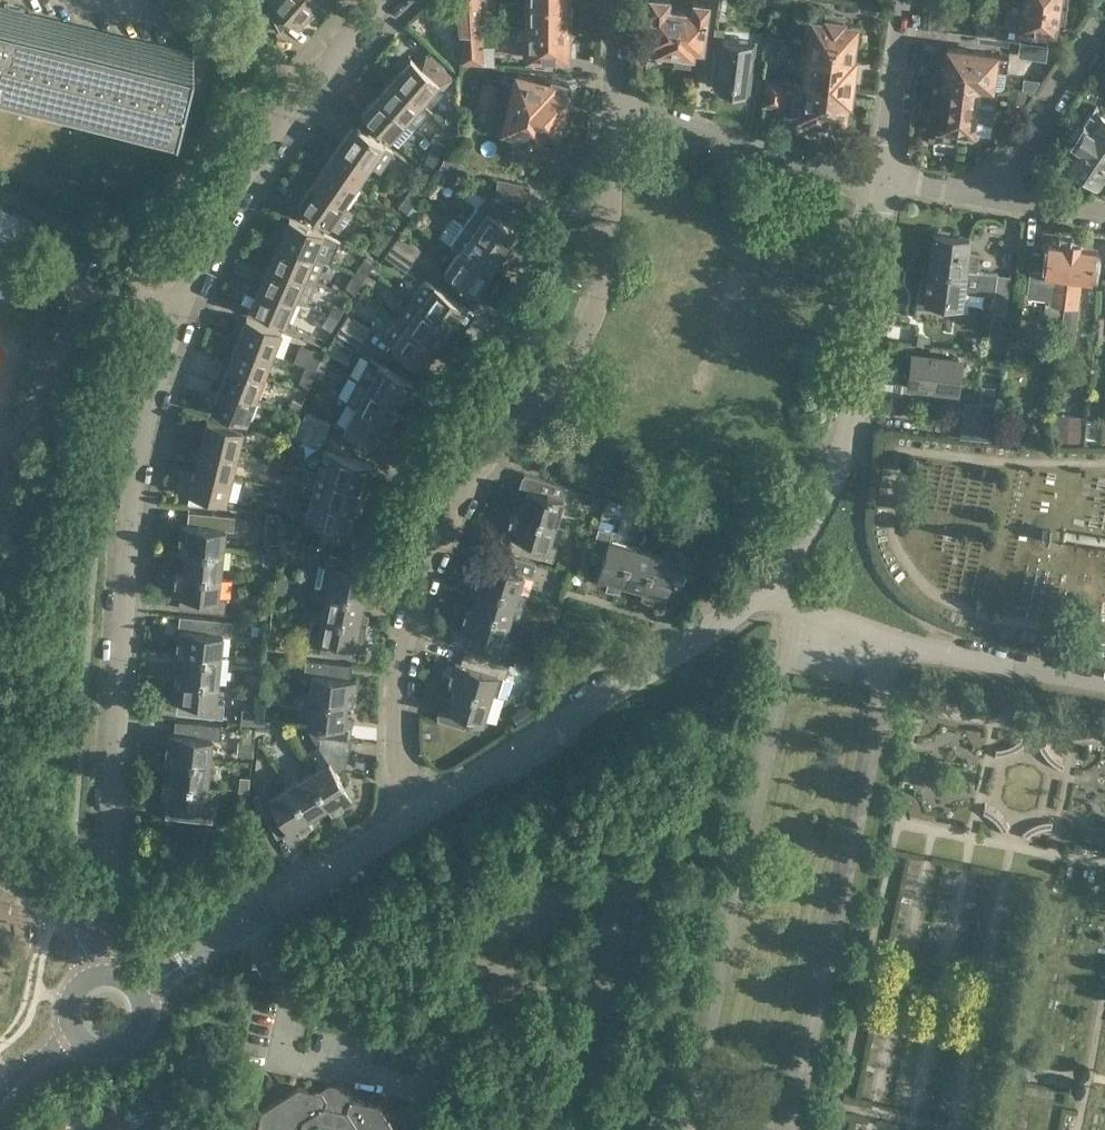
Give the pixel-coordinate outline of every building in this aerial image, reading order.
[(194,2),(193,0),(170,0),(164,3),(171,15),(194,2)] [(307,0),(270,0),(269,0),(270,1),(266,6),(280,32),(291,19),(298,25),(314,7),(307,0)] [(484,44),(482,12),(487,12),(486,0),(459,0),(461,45),(484,44)] [(487,12),(498,11),(497,0),(486,0),(487,12)] [(680,7),(668,5),(669,0),(650,0),(649,39),(657,40),(657,48),(659,48),(658,60),(674,62),(680,7)] [(674,62),(691,64),(692,52),(695,52),(695,45),(704,46),(710,0),(693,0),(692,8),(680,7),(674,62)] [(978,19),(976,32),(990,34),(1015,37),(1020,38),(1021,30),(1035,31),(1035,28),(1057,30),(1059,19),(1066,20),(1069,3),(1047,0),(1008,0),(1005,22),(978,19)] [(569,1),(528,1),(528,28),(569,28),(569,1)] [(194,2),(171,15),(177,27),(201,14),(194,2)] [(3,12),(0,11),(0,67),(178,113),(192,59),(23,16),(25,8),(6,3),(4,12),(3,12)] [(947,11),(930,9),(928,23),(945,25),(947,11)] [(813,17),(811,32),(808,51),(853,56),(857,23),(844,21),(844,18),(826,15),(826,19),(813,17)] [(755,41),(724,37),(725,27),(716,26),(714,45),(720,46),(715,84),(749,89),(753,55),(755,41)] [(569,28),(528,28),(517,28),(517,38),(528,38),(528,57),(569,57),(569,28)] [(756,33),(755,41),(753,55),(765,56),(766,45),(768,34),(756,33)] [(766,45),(780,47),(782,35),(768,33),(768,34),(766,45)] [(1015,37),(990,34),(989,42),(1014,45),(1013,53),(1031,55),(1033,42),(1015,39),(1015,37)] [(484,62),(494,63),(494,43),(488,43),(484,44),(461,45),(462,59),(484,62)] [(778,58),(780,47),(766,45),(765,56),(778,58)] [(948,79),(998,85),(1005,86),(1007,68),(1009,68),(1010,54),(949,46),(947,63),(942,65),(941,72),(945,75),(945,79),(948,79)] [(853,56),(808,51),(804,81),(853,88),(856,56),(853,56)] [(446,87),(455,77),(427,53),(418,63),(411,57),(395,76),(423,101),(440,82),(446,87)] [(510,101),(562,114),(568,92),(571,91),(572,87),(570,84),(570,83),(544,76),(543,80),(516,74),(510,101)] [(421,115),(426,109),(426,104),(423,101),(395,76),(379,94),(407,119),(412,113),(416,116),(421,115)] [(767,76),(765,90),(763,104),(775,105),(776,100),(792,102),(791,113),(805,115),(805,118),(826,121),(826,117),(838,119),(840,121),(843,122),(847,119),(847,113),(846,111),(847,100),(851,101),(853,88),(804,81),(767,76)] [(948,79),(947,85),(944,87),(943,94),(945,97),(942,125),(945,126),(944,137),(957,138),(959,128),(973,130),(974,120),(993,123),(998,85),(948,79)] [(478,81),(475,93),(495,98),(498,86),(478,81)] [(1028,89),(1010,87),(1009,101),(1026,103),(1028,89)] [(466,91),(464,101),(492,108),(495,98),(475,93),(466,91)] [(401,144),(416,127),(407,119),(379,94),(363,113),(391,137),(393,135),(401,144)] [(557,135),(562,114),(510,101),(503,128),(529,134),(528,138),(555,145),(555,144),(558,142),(559,139),(557,135)] [(1098,110),(1088,125),(1085,124),(1085,125),(1078,121),(1069,136),(1075,140),(1074,141),(1076,143),(1090,153),(1095,144),(1101,148),(1104,142),(1104,115),(1098,110)] [(354,123),(340,143),(371,164),(380,171),(394,150),(354,123)] [(432,147),(442,152),(446,143),(436,139),(432,147)] [(1076,143),(1065,160),(1066,161),(1061,168),(1076,177),(1080,170),(1101,183),(1104,177),(1104,142),(1101,148),(1095,144),(1090,153),(1076,143)] [(340,143),(327,163),(358,184),(371,164),(340,143)] [(436,165),(442,152),(432,147),(426,160),(436,165)] [(327,163),(313,182),(344,204),(358,184),(327,163)] [(411,187),(420,193),(428,182),(419,176),(411,187)] [(494,195),(524,209),(529,185),(499,178),(494,195)] [(344,204),(313,182),(299,203),(339,231),(354,210),(344,204)] [(406,196),(415,201),(420,193),(411,187),(406,196)] [(504,252),(518,232),(511,227),(524,209),(494,195),(486,192),(463,224),(504,252)] [(408,211),(415,201),(406,196),(399,205),(408,211)] [(280,240),(327,260),(337,237),(290,217),(280,240)] [(382,230),(391,236),(397,228),(388,222),(382,230)] [(490,271),(504,252),(463,224),(449,243),(459,250),(490,271)] [(379,253),(383,247),(391,236),(382,230),(370,248),(379,253)] [(977,269),(979,251),(969,250),(971,236),(935,232),(931,263),(977,269)] [(393,244),(415,260),(423,249),(401,233),(393,244)] [(1043,330),(1062,333),(1065,304),(1073,240),(1066,239),(1066,241),(1050,239),(1050,240),(1044,239),(1042,254),(1048,255),(1046,270),(1031,268),(1028,294),(1049,296),(1049,302),(1046,303),(1043,330)] [(271,262),(317,282),(327,260),(280,240),(271,262)] [(1091,282),(1096,244),(1080,242),(1080,240),(1073,240),(1065,304),(1062,333),(1060,343),(1074,344),(1082,281),(1091,282)] [(407,270),(415,260),(393,244),(385,255),(407,270)] [(490,271),(459,250),(445,270),(476,292),(490,271)] [(359,266),(368,272),(374,262),(365,257),(359,266)] [(261,284),(296,299),(307,304),(317,282),(271,262),(261,284)] [(996,293),(999,272),(977,269),(931,263),(929,276),(926,276),(926,278),(921,277),(917,305),(944,309),(945,302),(962,304),(964,289),(996,293)] [(361,282),(368,272),(359,266),(352,276),(361,282)] [(1007,313),(1009,297),(1012,274),(999,272),(996,293),(995,300),(994,300),(992,311),(1007,313)] [(355,292),(361,282),(352,276),(346,286),(355,292)] [(286,321),(296,299),(261,284),(251,306),(286,321)] [(420,306),(451,327),(465,307),(434,285),(420,306)] [(396,318),(437,347),(451,327),(420,306),(410,298),(396,318)] [(329,314),(338,319),(344,309),(335,304),(329,314)] [(331,329),(338,319),(329,314),(322,324),(331,329)] [(341,326),(364,340),(371,328),(349,314),(341,326)] [(240,340),(273,353),(282,330),(247,316),(238,339),(240,340)] [(423,367),(437,347),(396,318),(382,337),(423,367)] [(357,351),(364,340),(341,326),(334,337),(357,351)] [(265,375),(273,353),(240,340),(238,339),(229,361),(265,375)] [(307,361),(318,364),(322,352),(312,348),(307,361)] [(954,392),(959,358),(914,353),(910,387),(954,392)] [(413,381),(391,369),(371,358),(360,379),(369,384),(401,403),(413,381)] [(229,361),(221,384),(256,397),(265,375),(229,361)] [(313,375),(313,374),(318,364),(307,361),(303,371),(313,375)] [(310,384),(313,375),(303,371),(299,381),(309,385),(310,384)] [(336,384),(313,374),(313,375),(310,384),(332,394),(336,384)] [(256,397),(221,384),(212,407),(247,420),(256,397)] [(390,423),(401,403),(369,384),(357,405),(390,423)] [(288,409),(298,413),(303,402),(293,398),(288,409)] [(992,423),(993,414),(994,405),(966,402),(965,402),(963,419),(992,423)] [(378,445),(390,423),(357,405),(345,427),(378,445)] [(294,425),(298,413),(288,409),(284,421),(294,425)] [(301,424),(326,434),(331,422),(306,412),(301,424)] [(990,440),(992,423),(963,419),(961,436),(990,440)] [(201,444),(238,453),(244,429),(207,420),(201,444)] [(321,446),(326,434),(301,424),(296,437),(321,446)] [(238,453),(201,444),(196,467),(232,476),(238,453)] [(272,461),(282,463),(285,452),(275,449),(272,461)] [(325,450),(318,474),(366,486),(372,462),(325,450)] [(279,475),(282,463),(272,461),(269,473),(279,475)] [(232,476),(196,467),(190,491),(227,499),(232,476)] [(282,485),(294,489),(297,475),(286,471),(282,485)] [(366,486),(318,474),(313,497),(323,500),(360,509),(366,486)] [(565,497),(568,486),(526,474),(519,495),(523,496),(526,500),(523,511),(544,518),(542,522),(554,526),(563,497),(565,497)] [(279,496),(291,499),(294,489),(282,485),(279,496)] [(288,509),(291,499),(279,496),(277,506),(288,509)] [(360,509),(323,500),(317,524),(325,526),(322,539),(342,544),(346,531),(354,533),(360,509)] [(661,506),(656,521),(667,524),(671,510),(661,506)] [(544,518),(523,511),(514,509),(507,533),(512,534),(508,548),(553,561),(557,547),(549,545),(554,526),(542,522),(544,518)] [(208,546),(224,548),(226,529),(235,530),(236,515),(189,510),(187,524),(182,523),(179,546),(208,549),(208,546)] [(624,557),(628,543),(610,538),(612,530),(598,525),(591,550),(603,554),(595,581),(618,587),(627,559),(624,557)] [(288,539),(280,538),(279,551),(286,552),(288,539)] [(659,552),(628,543),(624,557),(627,559),(618,587),(625,590),(626,586),(629,584),(642,587),(648,565),(655,567),(659,552)] [(208,549),(179,546),(178,554),(182,555),(184,559),(183,570),(177,569),(177,571),(205,574),(205,576),(221,577),(224,548),(208,546),(208,549)] [(503,587),(517,591),(523,573),(531,575),(536,562),(491,548),(487,561),(481,559),(474,582),(501,591),(503,587)] [(648,565),(642,587),(640,594),(663,601),(665,596),(677,600),(691,553),(678,549),(675,557),(659,552),(655,567),(648,565)] [(263,562),(278,563),(278,553),(264,552),(263,562)] [(369,575),(372,563),(326,553),(323,568),(318,567),(314,585),(328,588),(344,591),(343,595),(364,599),(371,601),(376,577),(369,575)] [(571,569),(572,563),(558,559),(557,565),(571,569)] [(205,574),(177,571),(174,594),(179,595),(178,608),(226,613),(227,599),(219,598),(221,577),(205,576),(205,574)] [(275,577),(274,591),(284,592),(286,578),(275,577)] [(501,591),(474,582),(472,590),(476,591),(478,594),(474,607),(495,613),(494,615),(508,620),(517,591),(503,587),(501,591)] [(328,588),(322,617),(338,621),(338,618),(366,624),(368,616),(365,615),(362,612),(364,599),(343,595),(344,591),(328,588)] [(553,617),(558,618),(561,604),(548,600),(546,606),(553,617)] [(495,613),(474,607),(467,605),(460,628),(465,630),(462,642),(507,656),(511,643),(502,640),(508,620),(494,615),(495,613)] [(178,629),(176,653),(206,656),(206,653),(221,654),(223,635),(231,635),(232,620),(185,615),(183,630),(178,629)] [(338,621),(322,617),(318,637),(309,635),(307,649),(352,659),(355,646),(361,647),(366,624),(338,618),(338,621)] [(14,630),(1,624),(0,627),(0,635),(10,640),(14,630)] [(510,664),(465,650),(461,664),(457,662),(449,685),(457,688),(477,694),(478,689),(492,694),(492,692),(498,694),(503,677),(505,678),(510,664)] [(206,656),(176,653),(175,661),(179,661),(182,665),(181,678),(203,680),(203,682),(218,684),(221,654),(206,653),(206,656)] [(305,659),(305,665),(304,674),(313,674),(311,694),(326,695),(326,699),(347,702),(354,702),(356,678),(351,677),(352,664),(305,659)] [(260,687),(261,672),(251,671),(249,686),(260,687)] [(203,680),(181,678),(173,677),(171,700),(176,701),(174,715),(222,719),(224,704),(216,703),(218,684),(203,682),(203,680)] [(1,691),(19,698),(24,685),(7,678),(1,691)] [(477,694),(457,688),(454,698),(448,702),(445,701),(438,721),(467,729),(470,719),(483,723),(492,694),(478,689),(477,694)] [(326,695),(311,694),(308,724),(322,725),(321,737),(350,740),(352,718),(348,718),(345,714),(347,702),(326,699),(326,695)] [(255,725),(256,718),(229,715),(228,722),(255,725)] [(270,729),(271,719),(256,718),(255,725),(255,728),(270,729)] [(167,734),(165,756),(195,759),(195,756),(210,758),(212,739),(220,740),(222,726),(174,721),(173,734),(167,734)] [(332,812),(353,800),(336,770),(348,762),(350,740),(321,737),(320,747),(329,762),(313,772),(322,786),(318,788),(329,806),(332,812)] [(238,755),(253,756),(254,741),(239,740),(238,755)] [(195,759),(165,756),(164,765),(167,765),(171,769),(170,781),(192,783),(192,786),(207,787),(210,758),(195,756),(195,759)] [(322,786),(313,772),(288,787),(296,801),(298,799),(312,823),(319,820),(317,817),(318,812),(329,806),(318,788),(322,786)] [(249,791),(251,776),(240,775),(239,790),(249,791)] [(192,783),(170,781),(162,780),(160,804),(165,804),(164,818),(212,822),(213,808),(205,807),(207,787),(192,786),(192,783)] [(296,801),(288,787),(271,797),(266,789),(253,796),(277,837),(289,830),(292,835),(312,823),(298,799),(296,801)] [(380,1104),(356,1098),(349,1103),(348,1106),(327,1102),(328,1098),(323,1091),(300,1086),(262,1110),(258,1129),(397,1129),(380,1104)]
